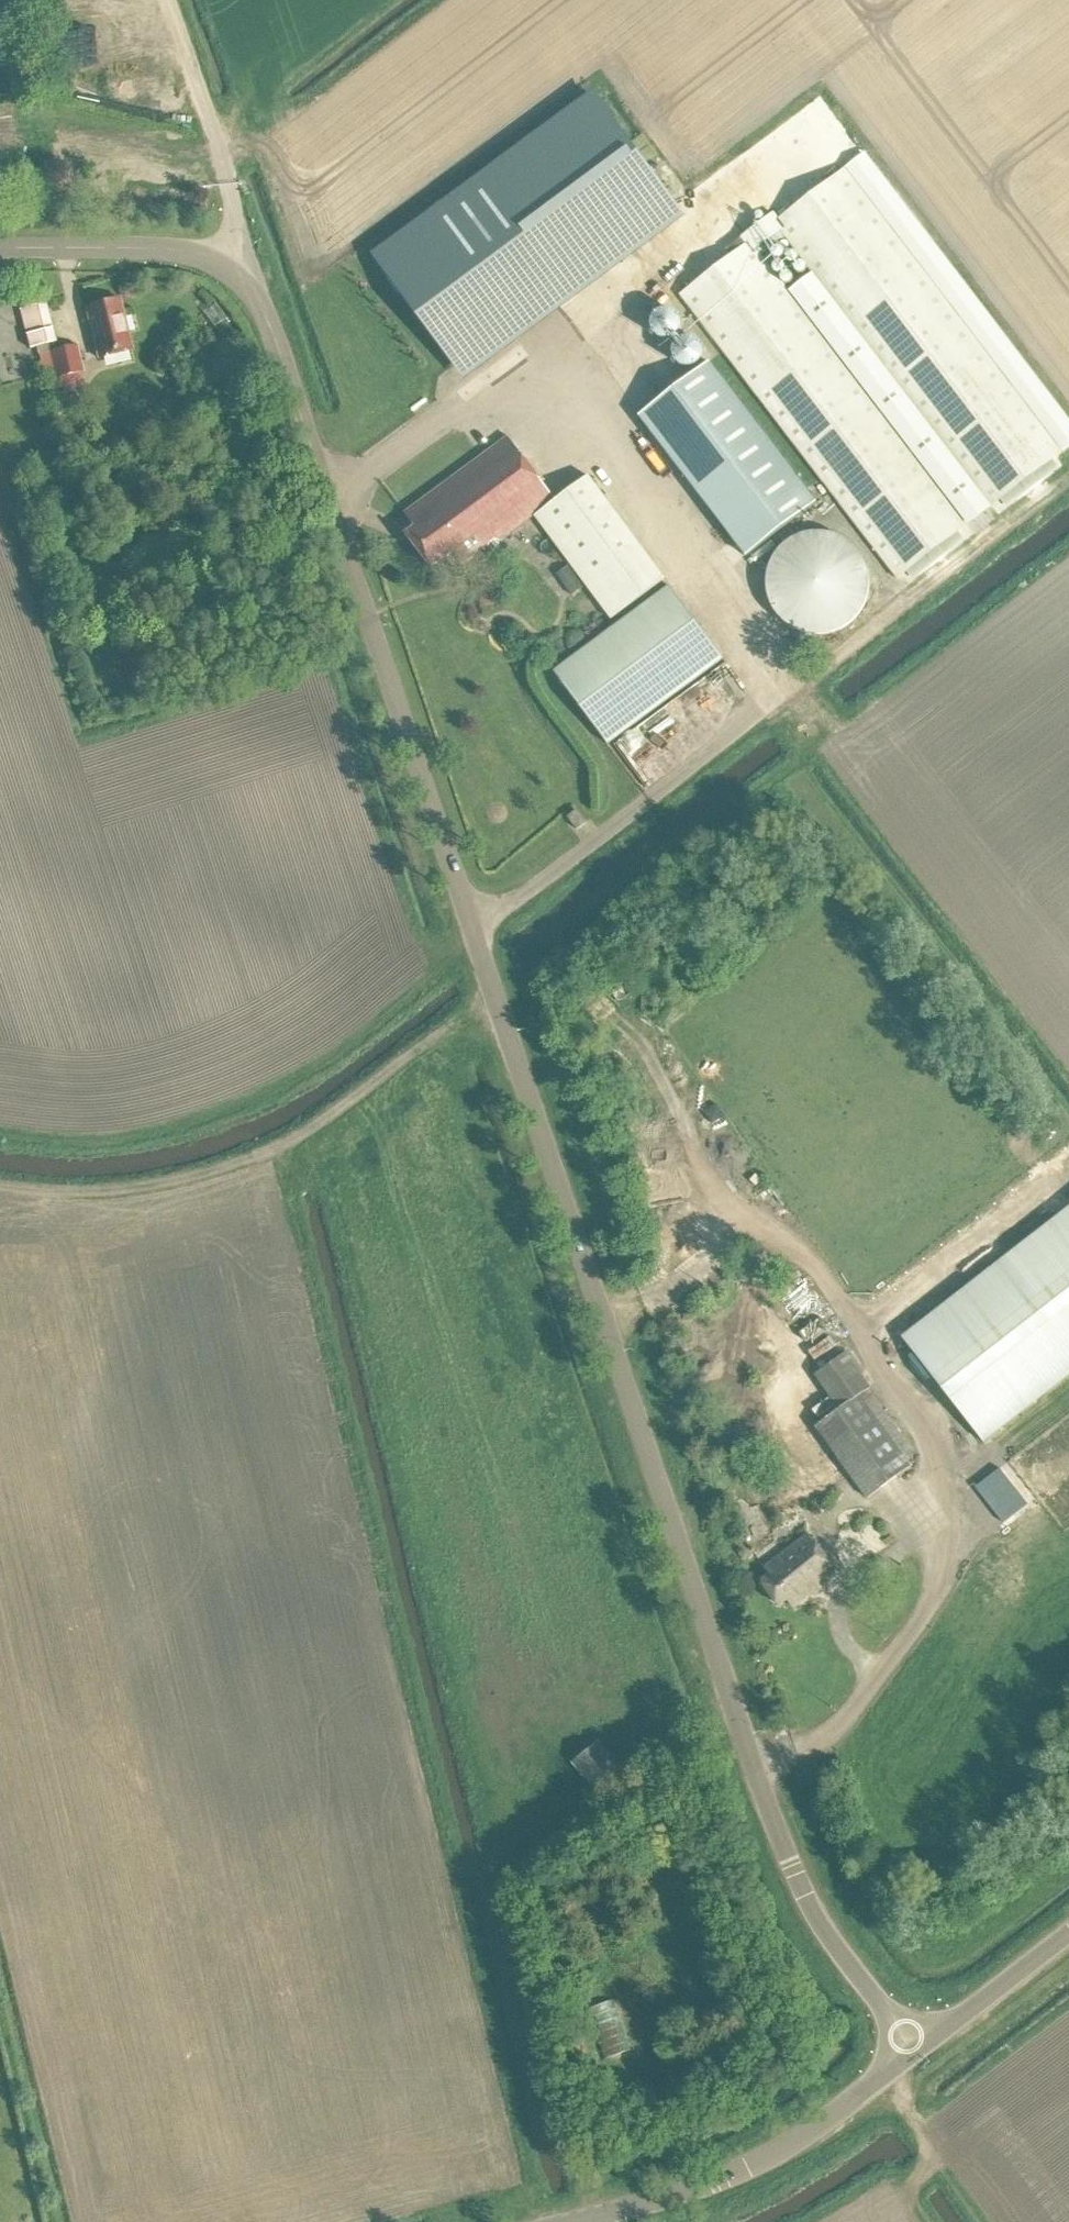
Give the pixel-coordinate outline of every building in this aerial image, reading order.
[(31,60),(12,0),(0,0),(0,70),(31,60)] [(747,247),(681,297),(897,579),(966,525),(756,251),(780,233),(990,507),(1060,453),(844,172),(778,223),(773,216),(742,240),(747,247)] [(590,178),(418,310),(470,380),(643,249),(643,248),(590,178)] [(96,359),(129,350),(116,298),(109,300),(108,295),(88,300),(90,307),(83,308),(96,359)] [(29,346),(56,338),(45,299),(18,307),(29,346)] [(215,305),(203,314),(214,327),(225,318),(215,305)] [(681,339),(681,360),(706,360),(706,339),(681,339)] [(59,385),(83,377),(77,353),(52,360),(59,385)] [(640,418),(705,503),(747,557),(817,503),(710,364),(640,418)] [(546,507),(547,508),(536,517),(611,620),(667,579),(591,476),(556,502),(509,438),(406,514),(416,529),(408,535),(432,568),(456,551),(464,563),(484,548),(486,551),(546,507)] [(853,615),(862,601),(866,584),(863,568),(856,553),(843,542),(828,536),(811,535),(795,540),(782,550),(773,565),(769,581),(772,598),(780,612),(792,624),(808,630),(824,630),(840,625),(853,615)] [(607,744),(723,659),(670,586),(554,671),(607,744)] [(578,831),(587,824),(578,812),(569,818),(578,831)] [(985,1443),(1068,1378),(1068,1208),(903,1337),(985,1443)] [(868,1499),(911,1467),(860,1397),(871,1388),(845,1353),(815,1375),(840,1410),(816,1427),(868,1499)] [(1004,1524),(1028,1505),(1001,1469),(976,1488),(1004,1524)] [(838,1573),(809,1536),(765,1569),(771,1576),(762,1583),(779,1605),(787,1599),(793,1607),(838,1573)] [(625,1777),(599,1743),(574,1762),(601,1796),(625,1777)] [(620,1996),(592,2003),(606,2055),(634,2047),(620,1996)]
